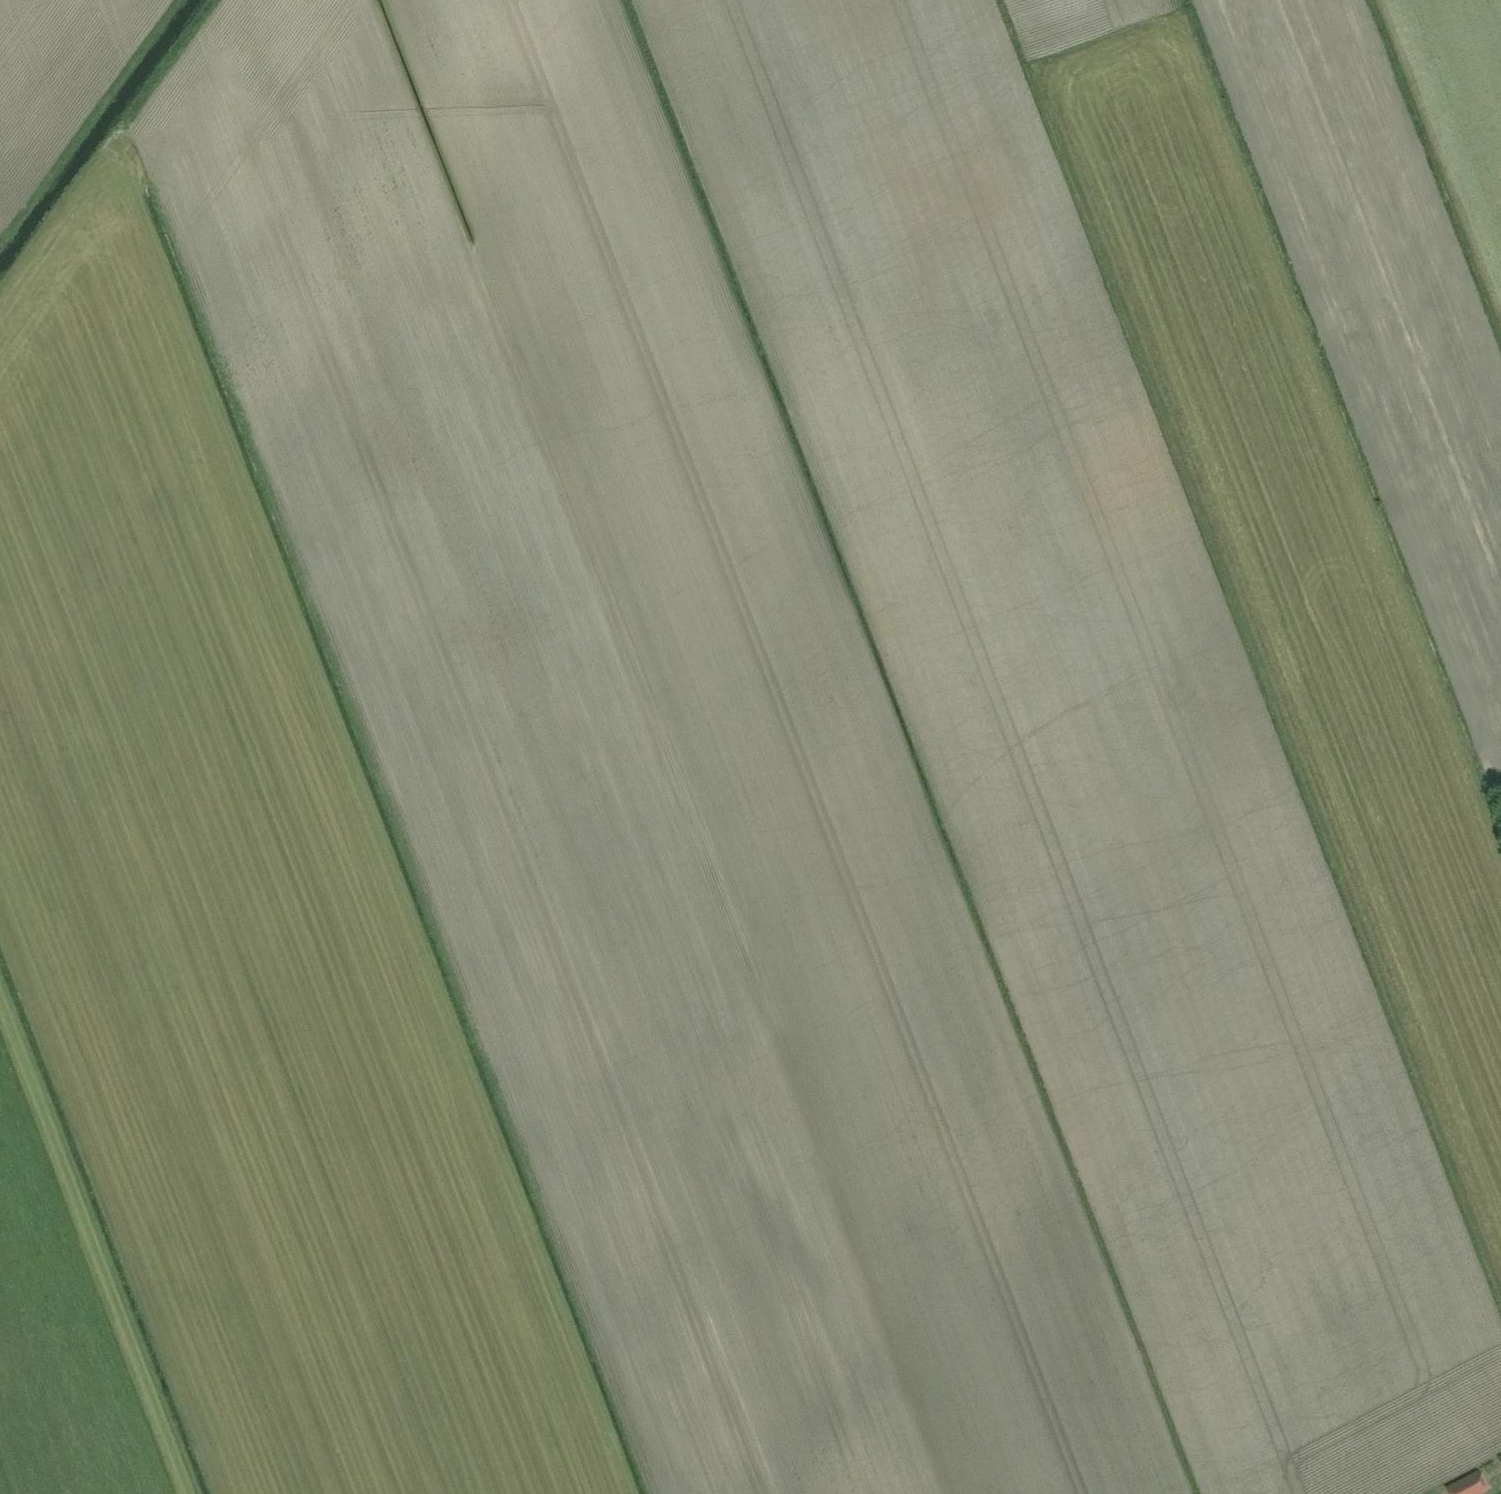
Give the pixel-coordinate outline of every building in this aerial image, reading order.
[(1452,1493),(1480,1493),(1486,1491),(1476,1473),(1448,1488),(1452,1493)]
